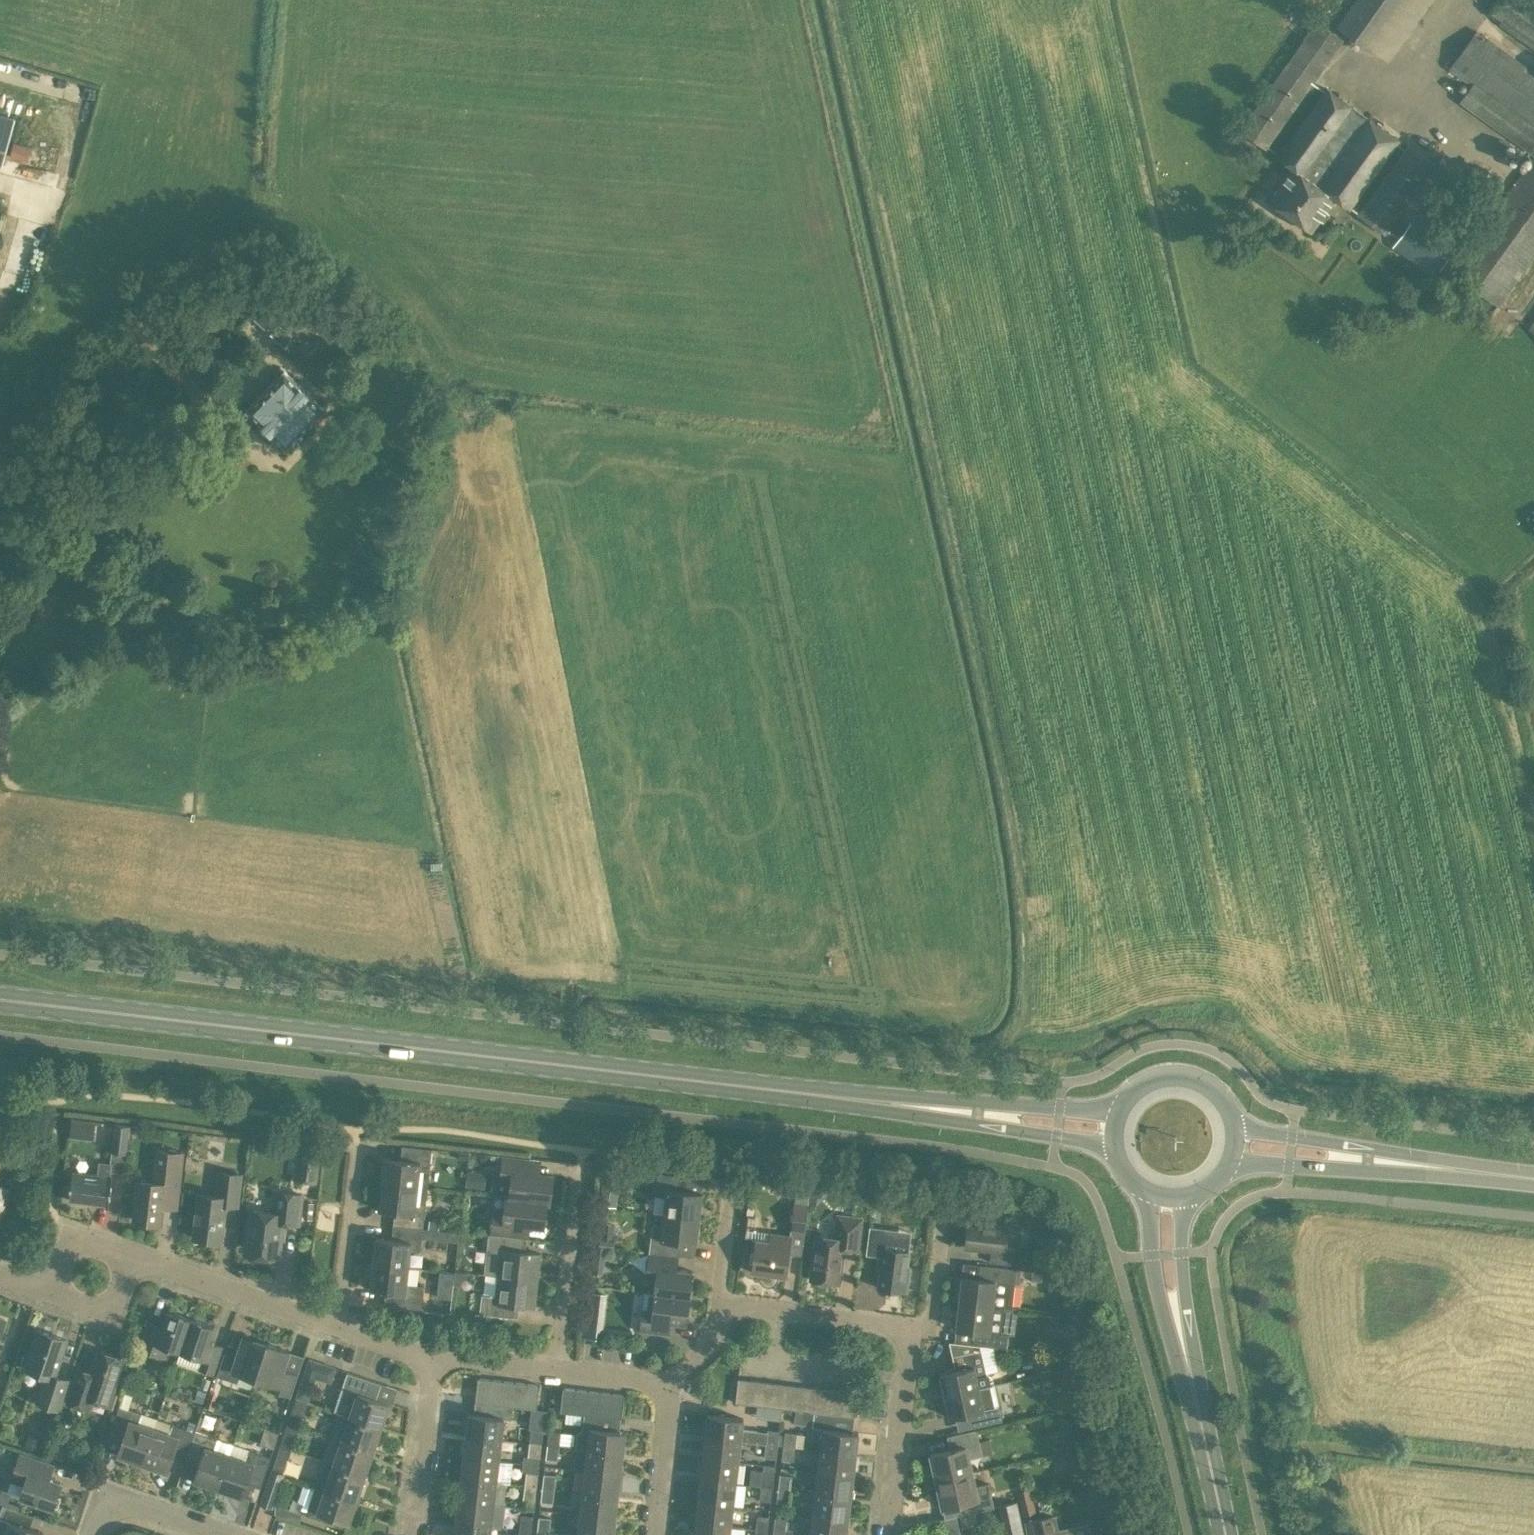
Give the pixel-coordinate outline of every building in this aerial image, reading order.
[(1337,27),(1363,45),(1391,6),(1384,0),(1356,0),(1337,27)] [(1489,12),(1533,44),(1533,0),(1498,0),(1489,12)] [(1239,130),(1266,149),(1344,39),(1316,20),(1239,130)] [(1459,101),(1533,155),(1533,71),(1476,29),(1448,68),(1471,84),(1459,101)] [(1328,85),(1275,158),(1290,169),(1268,200),(1311,230),(1333,199),(1349,210),(1399,138),(1328,85)] [(14,117),(0,113),(0,165),(1,165),(14,117)] [(10,156),(28,160),(31,146),(14,142),(10,156)] [(1385,234),(1435,163),(1408,143),(1357,214),(1385,234)] [(1449,270),(1499,306),(1533,257),(1533,155),(1449,270)] [(1434,275),(1457,242),(1415,214),(1391,245),(1434,275)] [(257,317),(285,345),(304,325),(275,297),(257,317)] [(323,408),(284,369),(247,407),(286,445),(323,408)] [(94,1130),(95,1120),(72,1118),(70,1135),(79,1136),(79,1128),(94,1130)] [(127,1153),(129,1125),(114,1123),(111,1151),(127,1153)] [(321,1147),(303,1145),(299,1177),(317,1180),(321,1147)] [(380,1182),(414,1186),(416,1169),(430,1171),(432,1148),(402,1145),(401,1157),(383,1155),(380,1182)] [(133,1217),(159,1220),(160,1207),(178,1208),(185,1151),(155,1148),(152,1179),(138,1177),(133,1217)] [(499,1182),(509,1183),(507,1195),(548,1200),(551,1176),(540,1174),(541,1159),(502,1155),(501,1164),(499,1182)] [(74,1157),(69,1199),(107,1204),(112,1162),(74,1157)] [(621,1168),(605,1167),(604,1180),(620,1181),(621,1168)] [(192,1236),(219,1240),(223,1206),(239,1207),(243,1173),(217,1170),(214,1195),(198,1193),(192,1236)] [(466,1170),(465,1185),(473,1186),(475,1171),(466,1170)] [(656,1194),(663,1195),(661,1213),(697,1218),(700,1192),(702,1192),(703,1177),(658,1172),(656,1194)] [(811,1182),(797,1180),(794,1202),(790,1231),(804,1233),(808,1203),(811,1182)] [(425,1204),(413,1204),(414,1186),(380,1182),(377,1207),(394,1209),(393,1223),(423,1227),(425,1204)] [(8,1188),(0,1185),(0,1213),(8,1188)] [(868,1188),(855,1187),(853,1201),(866,1202),(868,1188)] [(244,1254),(277,1258),(281,1223),(300,1225),(304,1193),(274,1189),(271,1212),(249,1210),(244,1254)] [(886,1191),(870,1189),(868,1204),(884,1205),(886,1191)] [(548,1200),(507,1195),(506,1195),(503,1220),(543,1225),(545,1200),(548,1200)] [(312,1218),(314,1202),(305,1201),(304,1218),(312,1218)] [(697,1218),(661,1213),(659,1230),(651,1230),(649,1252),(678,1255),(694,1257),(696,1244),(694,1244),(697,1218)] [(809,1280),(837,1283),(841,1249),(851,1250),(851,1248),(859,1250),(863,1216),(836,1213),(833,1237),(814,1235),(809,1280)] [(440,1220),(430,1219),(429,1227),(439,1228),(440,1220)] [(968,1221),(965,1246),(991,1249),(990,1261),(1013,1264),(1015,1248),(1005,1247),(1007,1226),(968,1221)] [(372,1262),(407,1266),(409,1250),(420,1251),(422,1237),(459,1241),(460,1232),(423,1227),(393,1223),(391,1237),(374,1235),(372,1262)] [(905,1266),(907,1250),(881,1247),(883,1228),(869,1227),(866,1253),(876,1253),(875,1263),(878,1263),(875,1288),(904,1292),(907,1266),(905,1266)] [(767,1240),(754,1238),(750,1273),(785,1276),(789,1234),(768,1232),(767,1240)] [(496,1274),(496,1275),(536,1280),(539,1253),(525,1252),(526,1238),(490,1234),(488,1234),(484,1273),(496,1274)] [(615,1237),(600,1236),(599,1245),(606,1245),(614,1246),(615,1237)] [(599,1245),(595,1244),(594,1259),(605,1260),(606,1245),(599,1245)] [(645,1275),(653,1276),(651,1292),(687,1297),(690,1271),(677,1270),(678,1255),(649,1252),(645,1275)] [(1031,1268),(1045,1269),(1046,1257),(1032,1256),(1031,1268)] [(424,1285),(405,1283),(407,1266),(372,1262),(369,1287),(385,1289),(384,1304),(422,1308),(424,1285)] [(962,1263),(961,1277),(958,1302),(991,1305),(1003,1307),(1005,1307),(1008,1282),(1018,1283),(1019,1270),(1015,1270),(1015,1269),(962,1263)] [(453,1308),(454,1281),(467,1282),(468,1270),(440,1268),(438,1307),(453,1308)] [(532,1308),(536,1280),(496,1275),(494,1295),(481,1294),(479,1313),(517,1317),(519,1306),(532,1308)] [(687,1297),(651,1292),(649,1308),(642,1307),(639,1331),(669,1334),(671,1322),(684,1323),(687,1297)] [(1003,1307),(991,1305),(958,1302),(955,1328),(973,1330),(971,1343),(1007,1347),(1009,1333),(1000,1332),(1003,1307)] [(154,1354),(158,1344),(178,1350),(189,1319),(165,1311),(160,1324),(149,1320),(139,1349),(154,1354)] [(601,1319),(587,1318),(585,1335),(599,1336),(601,1319)] [(189,1319),(178,1350),(201,1357),(198,1369),(214,1374),(223,1345),(207,1339),(211,1326),(189,1319)] [(37,1330),(25,1368),(44,1374),(35,1402),(61,1411),(71,1379),(53,1373),(64,1339),(37,1330)] [(1064,1337),(1056,1336),(1050,1341),(1050,1348),(1063,1350),(1064,1337)] [(237,1382),(240,1373),(252,1377),(264,1342),(263,1342),(262,1346),(238,1339),(233,1355),(224,1352),(217,1375),(237,1382)] [(286,1350),(264,1342),(252,1377),(253,1374),(270,1380),(268,1388),(288,1395),(295,1372),(281,1367),(286,1350)] [(89,1371),(77,1367),(65,1403),(87,1411),(91,1400),(110,1407),(115,1393),(111,1392),(123,1357),(96,1348),(89,1371)] [(938,1373),(943,1396),(994,1384),(992,1375),(986,1373),(980,1349),(952,1355),(955,1369),(938,1373)] [(308,1360),(296,1398),(308,1401),(315,1377),(330,1381),(334,1368),(308,1360)] [(334,1410),(348,1415),(379,1426),(387,1402),(376,1398),(381,1383),(347,1371),(334,1410)] [(486,1402),(489,1378),(476,1376),(473,1400),(486,1402)] [(501,1379),(489,1378),(486,1402),(498,1403),(501,1379)] [(733,1402),(748,1404),(751,1380),(736,1378),(733,1402)] [(501,1379),(498,1403),(510,1405),(513,1381),(501,1379)] [(759,1405),(762,1381),(751,1380),(748,1404),(759,1405)] [(525,1382),(513,1381),(510,1405),(513,1405),(522,1406),(525,1382)] [(771,1407),(774,1382),(762,1381),(759,1405),(771,1407)] [(525,1382),(522,1406),(534,1408),(537,1384),(525,1382)] [(783,1408),(786,1384),(774,1382),(771,1407),(783,1408)] [(795,1409),(798,1385),(786,1384),(783,1408),(795,1409)] [(1002,1420),(994,1384),(943,1396),(947,1415),(954,1413),(956,1418),(965,1416),(968,1427),(1002,1420)] [(807,1411),(809,1387),(798,1385),(795,1409),(807,1411)] [(572,1413),(574,1388),(563,1387),(560,1412),(572,1413)] [(818,1412),(821,1388),(809,1387),(807,1411),(814,1412),(818,1412)] [(584,1414),(586,1389),(574,1388),(572,1413),(584,1414)] [(830,1414),(833,1390),(821,1388),(818,1412),(830,1414)] [(595,1415),(598,1391),(586,1389),(584,1414),(595,1415)] [(196,1402),(203,1404),(207,1392),(200,1390),(196,1402)] [(842,1415),(845,1391),(833,1390),(830,1414),(842,1415)] [(607,1416),(610,1392),(598,1391),(595,1415),(607,1416)] [(855,1392),(845,1391),(842,1415),(852,1416),(855,1392)] [(622,1394),(610,1392),(607,1416),(618,1418),(619,1418),(622,1394)] [(116,1453),(141,1461),(152,1428),(138,1424),(141,1413),(128,1409),(131,1398),(122,1395),(119,1406),(104,1448),(116,1452),(116,1453)] [(299,1426),(308,1401),(296,1398),(293,1406),(288,1422),(299,1426)] [(466,1412),(463,1435),(500,1439),(502,1418),(511,1419),(513,1405),(510,1405),(498,1403),(486,1402),(473,1400),(472,1413),(466,1412)] [(812,1426),(822,1427),(819,1450),(854,1454),(857,1431),(852,1431),(854,1416),(852,1416),(842,1415),(830,1414),(818,1412),(814,1412),(812,1426)] [(740,1441),(766,1444),(777,1445),(779,1430),(767,1428),(767,1431),(742,1428),(743,1417),(708,1413),(705,1436),(740,1441)] [(623,1429),(616,1429),(618,1418),(607,1416),(595,1415),(584,1414),(582,1429),(577,1431),(576,1447),(584,1448),(620,1452),(623,1429)] [(1075,1424),(1070,1414),(1062,1419),(1067,1428),(1075,1424)] [(340,1439),(371,1450),(379,1426),(348,1415),(340,1439)] [(296,1434),(299,1426),(288,1422),(285,1430),(280,1445),(291,1449),(296,1434)] [(170,1458),(182,1463),(193,1430),(173,1424),(169,1434),(152,1428),(141,1461),(166,1469),(170,1458)] [(268,1427),(262,1442),(274,1446),(279,1431),(268,1427)] [(530,1441),(530,1442),(542,1443),(543,1429),(531,1428),(517,1427),(516,1440),(530,1441)] [(935,1480),(970,1471),(967,1458),(982,1454),(976,1428),(947,1435),(949,1447),(928,1452),(935,1480)] [(42,1434),(29,1429),(24,1445),(36,1450),(42,1434)] [(217,1438),(193,1430),(182,1463),(184,1463),(186,1460),(195,1463),(190,1478),(216,1487),(227,1454),(213,1449),(217,1438)] [(549,1430),(547,1444),(559,1445),(561,1431),(549,1430)] [(785,1431),(783,1446),(795,1447),(797,1432),(785,1431)] [(500,1439),(463,1435),(461,1456),(497,1460),(500,1439)] [(68,1460),(73,1441),(57,1436),(50,1454),(68,1460)] [(740,1441),(705,1436),(703,1459),(738,1462),(740,1441)] [(332,1463),(363,1474),(371,1450),(340,1439),(332,1463)] [(540,1457),(542,1443),(530,1442),(528,1455),(524,1455),(523,1463),(539,1465),(540,1457)] [(558,1459),(559,1445),(547,1444),(546,1458),(558,1459)] [(776,1458),(777,1445),(766,1444),(764,1456),(776,1458)] [(793,1460),(795,1447),(783,1446),(782,1458),(793,1460)] [(620,1452),(584,1448),(582,1469),(618,1473),(620,1452)] [(249,1449),(245,1460),(227,1454),(216,1487),(240,1495),(245,1480),(261,1485),(270,1457),(249,1449)] [(817,1472),(852,1476),(854,1454),(819,1450),(817,1472)] [(52,1509),(60,1484),(49,1481),(54,1463),(19,1452),(10,1480),(23,1484),(18,1498),(52,1509)] [(277,1454),(272,1470),(283,1473),(289,1458),(277,1454)] [(459,1477),(495,1481),(497,1460),(461,1456),(459,1477)] [(738,1462),(703,1459),(700,1479),(735,1483),(738,1462)] [(324,1487),(355,1497),(363,1474),(332,1463),(324,1487)] [(536,1486),(539,1465),(523,1463),(522,1472),(526,1472),(526,1473),(520,1473),(519,1484),(524,1485),(536,1486)] [(618,1473),(582,1469),(580,1491),(616,1494),(618,1473)] [(280,1482),(283,1473),(272,1470),(269,1478),(260,1503),(272,1507),(275,1497),(280,1482)] [(762,1471),(760,1486),(772,1487),(774,1473),(762,1471)] [(988,1482),(973,1486),(970,1471),(935,1480),(941,1506),(942,1506),(944,1517),(993,1506),(988,1482)] [(815,1492),(849,1496),(852,1476),(817,1472),(815,1492)] [(544,1473),(542,1487),(554,1488),(555,1474),(544,1473)] [(780,1474),(778,1488),(790,1489),(792,1475),(780,1474)] [(456,1499),(492,1503),(495,1481),(459,1477),(456,1499)] [(735,1483),(700,1479),(698,1501),(733,1505),(735,1483)] [(535,1500),(536,1486),(524,1485),(523,1498),(535,1500)] [(771,1501),(772,1487),(760,1486),(759,1499),(771,1501)] [(1028,1486),(1017,1489),(1020,1501),(1030,1498),(1028,1486)] [(347,1522),(355,1497),(324,1487),(315,1512),(347,1522)] [(552,1502),(554,1488),(542,1487),(541,1501),(552,1502)] [(10,1500),(12,1490),(0,1488),(0,1499),(10,1500)] [(788,1503),(790,1489),(778,1488),(777,1501),(788,1503)] [(616,1494),(580,1491),(578,1512),(613,1516),(616,1494)] [(849,1496),(815,1492),(812,1514),(847,1518),(849,1496)] [(1030,1498),(1020,1501),(1022,1513),(1033,1510),(1030,1498)] [(454,1520),(490,1524),(492,1503),(456,1499),(454,1520)] [(733,1505),(698,1501),(696,1523),(730,1527),(733,1505)] [(1019,1516),(1016,1502),(1002,1505),(1006,1519),(1019,1516)] [(287,1505),(280,1503),(278,1511),(285,1513),(287,1505)] [(3,1532),(2,1534),(43,1534),(28,1529),(33,1515),(2,1505),(0,1511),(0,1530),(3,1532)] [(578,1512),(575,1533),(591,1534),(611,1534),(613,1516),(578,1512)] [(521,1514),(519,1528),(531,1529),(533,1515),(521,1514)] [(757,1514),(755,1530),(767,1531),(769,1516),(757,1514)] [(810,1534),(785,1532),(787,1518),(775,1516),(773,1532),(785,1533),(797,1534),(800,1534),(845,1534),(847,1518),(812,1514),(810,1534)] [(1051,1515),(1024,1521),(1027,1534),(1056,1534),(1051,1515)] [(539,1516),(537,1529),(549,1531),(550,1517),(539,1516)] [(955,1516),(938,1520),(942,1534),(959,1534),(955,1516)] [(490,1524),(454,1520),(452,1534),(489,1534),(490,1524)] [(730,1527),(696,1523),(694,1534),(730,1534),(730,1527)]
